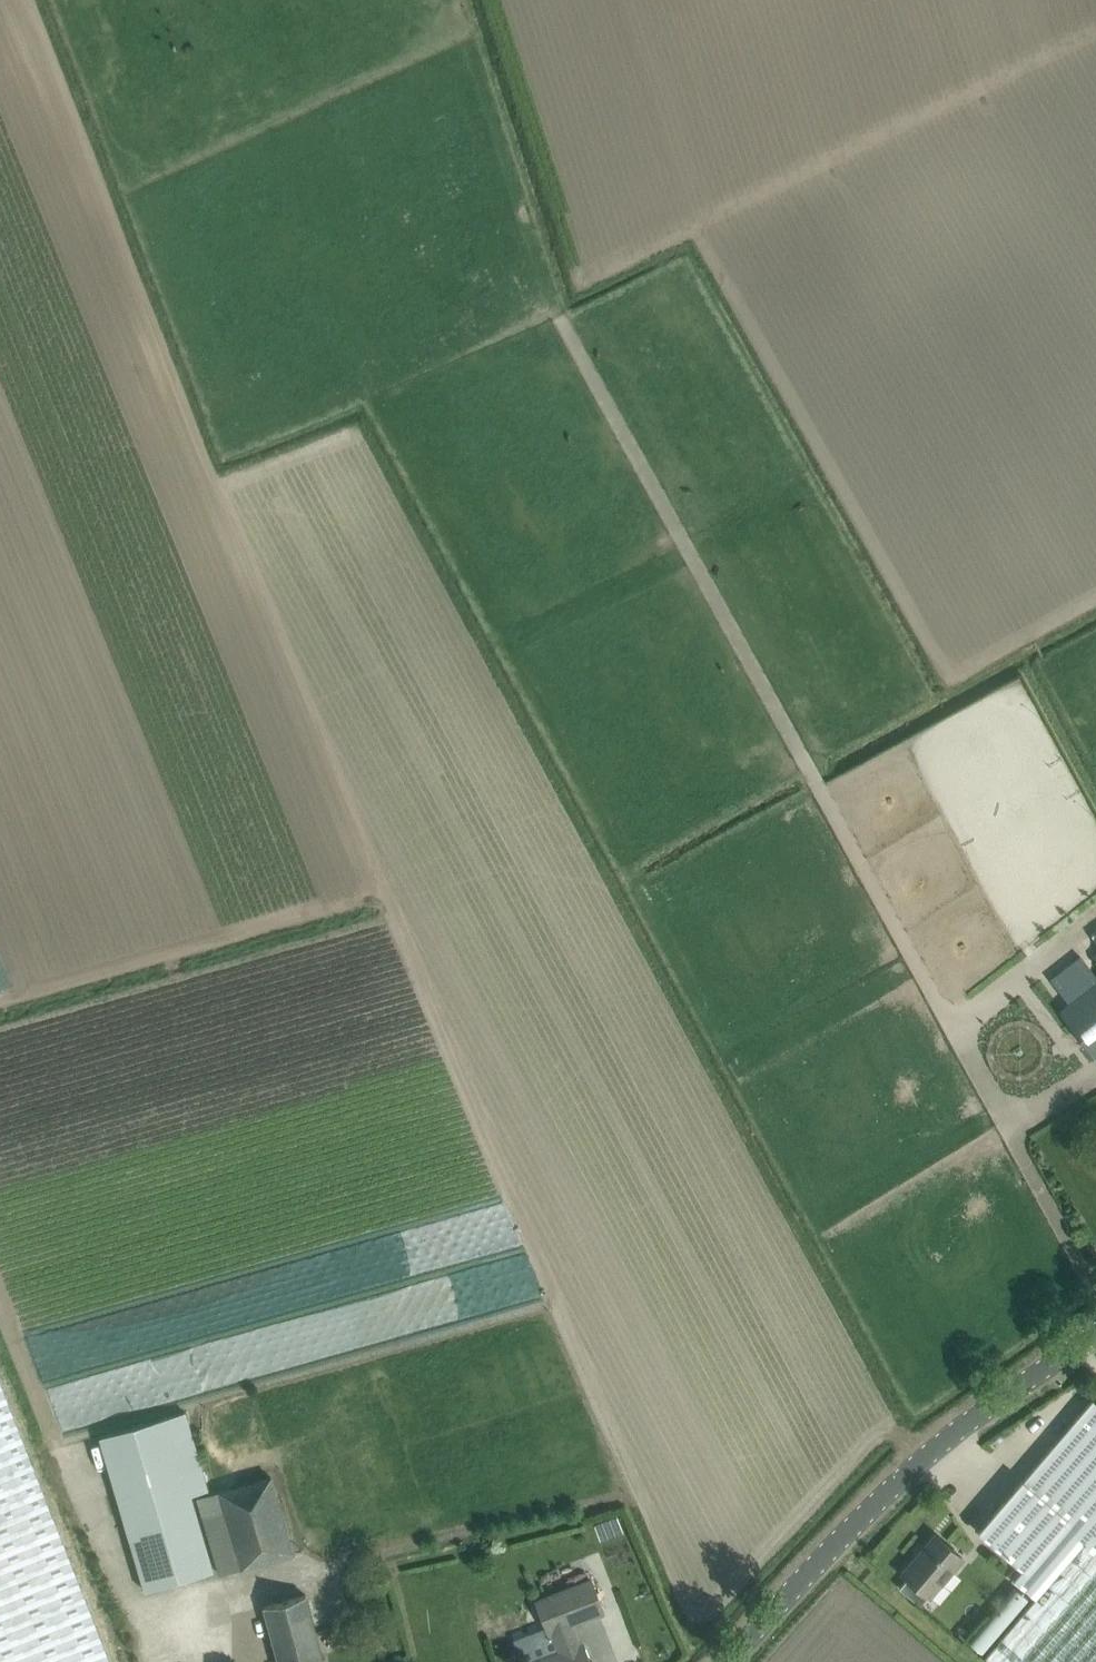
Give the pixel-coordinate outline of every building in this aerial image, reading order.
[(1095,1057),(1095,983),(1060,1011),(1095,1057)] [(0,1379),(0,1661),(111,1661),(0,1379)] [(962,1640),(988,1661),(1095,1661),(1095,1403),(1092,1399),(1023,1481),(1021,1479),(978,1531),(1011,1560),(1012,1559),(1023,1568),(962,1640)] [(208,1490),(186,1411),(100,1436),(145,1591),(213,1570),(191,1495),(208,1490)] [(220,1574),(293,1553),(271,1476),(198,1497),(220,1574)] [(907,1578),(899,1588),(920,1605),(928,1595),(929,1596),(962,1557),(935,1534),(902,1573),(907,1578)] [(533,1661),(589,1661),(582,1644),(580,1645),(572,1624),(604,1612),(591,1579),(536,1601),(549,1632),(552,1630),(560,1651),(533,1661)] [(279,1661),(324,1661),(306,1594),(264,1605),(279,1661)] [(184,1653),(158,1661),(187,1661),(184,1653)]
